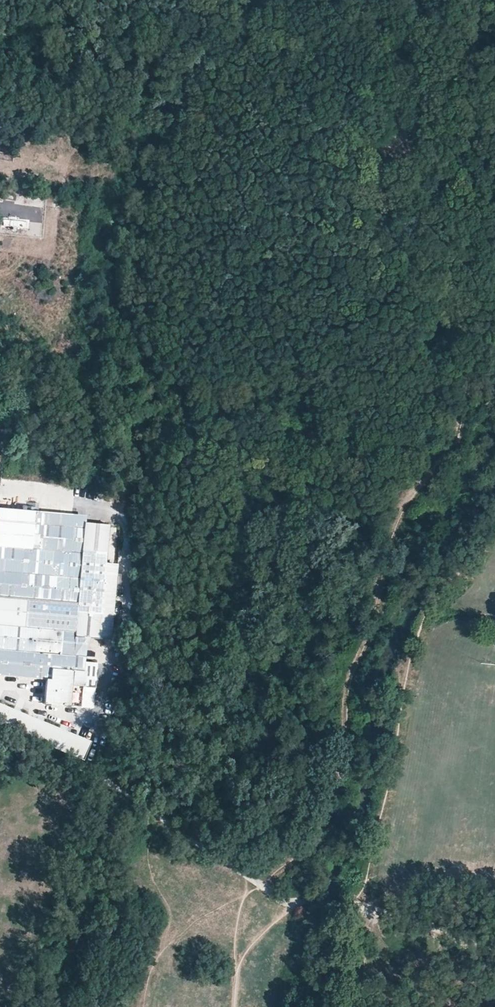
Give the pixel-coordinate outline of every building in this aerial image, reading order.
[(33,524),(34,511),(0,509),(0,521),(33,524)] [(0,521),(0,675),(46,680),(44,704),(80,707),(82,687),(83,682),(93,683),(95,664),(84,662),(74,655),(87,632),(87,638),(109,640),(116,565),(104,564),(107,525),(85,523),(70,521),(71,514),(34,511),(33,524),(0,521)] [(86,515),(71,514),(70,521),(85,523),(86,515)] [(84,662),(87,638),(87,632),(74,655),(84,662)] [(100,658),(99,640),(88,640),(89,659),(100,658)] [(92,742),(0,705),(0,725),(84,760),(92,742)]
